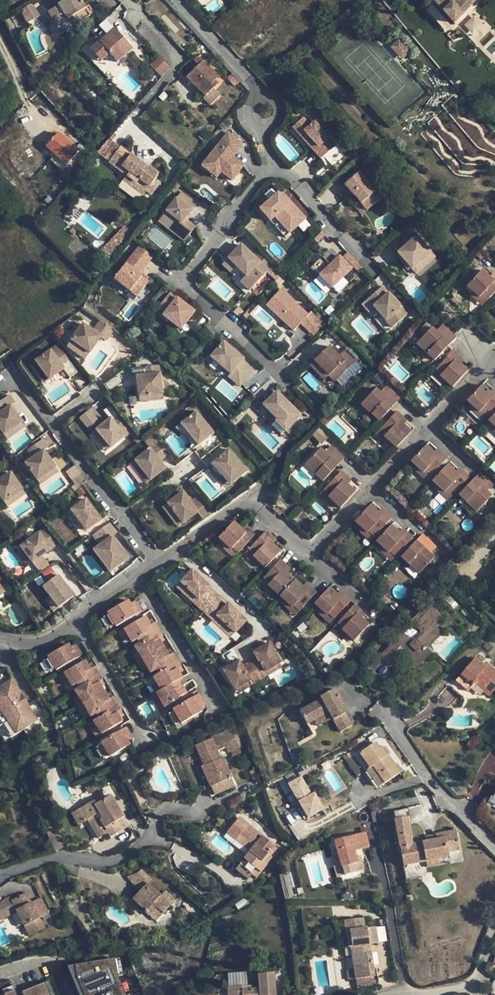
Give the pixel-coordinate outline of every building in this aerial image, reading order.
[(60,35),(90,15),(81,0),(66,0),(48,12),(56,25),(54,25),(60,35)] [(434,3),(453,25),(471,6),(477,0),(437,0),(434,3)] [(20,11),(27,24),(40,16),(32,3),(20,11)] [(132,49),(114,28),(106,35),(103,31),(95,38),(99,42),(91,49),(97,57),(105,49),(117,62),(132,49)] [(147,44),(137,33),(130,39),(141,50),(147,44)] [(401,59),(410,51),(399,39),(390,47),(401,59)] [(160,75),(170,67),(159,55),(150,64),(160,75)] [(198,66),(203,61),(198,56),(193,61),(198,66)] [(198,66),(186,77),(205,96),(203,98),(209,105),(219,95),(213,88),(210,86),(215,80),(218,77),(203,61),(198,66)] [(234,86),(239,82),(232,74),(227,78),(234,86)] [(210,86),(213,88),(218,83),(215,80),(210,86)] [(185,110),(180,115),(191,127),(196,121),(185,110)] [(307,114),(292,127),(307,143),(314,137),(328,152),(335,145),(307,114)] [(228,133),(206,160),(220,171),(232,180),(243,167),(232,158),(242,144),(228,133)] [(76,151),(57,135),(45,148),(64,165),(76,151)] [(321,158),(328,152),(314,137),(307,143),(321,158)] [(99,155),(108,162),(120,147),(111,140),(99,155)] [(120,147),(108,162),(126,175),(146,190),(151,194),(160,182),(155,179),(159,174),(148,166),(146,168),(138,162),(139,161),(120,147)] [(220,171),(206,160),(201,166),(216,177),(220,171)] [(361,215),(381,198),(359,172),(344,185),(352,193),(346,198),(361,215)] [(142,196),(146,190),(126,175),(122,180),(142,196)] [(181,192),(158,221),(176,235),(180,229),(188,236),(195,227),(184,219),(196,204),(181,192)] [(281,197),(278,193),(260,209),(270,221),(275,217),(290,233),(305,219),(291,203),(288,205),(286,203),(281,197)] [(101,251),(108,258),(132,233),(125,227),(101,251)] [(180,229),(176,235),(184,241),(188,236),(180,229)] [(454,234),(464,246),(469,241),(459,229),(454,234)] [(411,233),(394,249),(398,253),(397,253),(412,269),(412,268),(416,272),(433,257),(429,253),(430,252),(416,237),(415,237),(411,233)] [(249,290),(268,270),(253,256),(241,245),(227,259),(236,267),(246,276),(240,282),(249,290)] [(152,257),(139,246),(114,279),(137,296),(148,281),(139,274),(152,257)] [(259,250),(253,256),(268,270),(273,265),(259,250)] [(348,251),(343,257),(353,267),(358,262),(348,251)] [(338,294),(357,274),(342,258),(333,267),(330,265),(322,256),(312,266),(323,277),(322,278),(338,294)] [(333,267),(342,258),(339,256),(330,265),(333,267)] [(96,276),(101,271),(94,264),(89,270),(96,276)] [(236,267),(231,273),(240,282),(246,276),(236,267)] [(482,270),(467,286),(472,292),(479,298),(480,296),(486,302),(494,292),(494,280),(494,281),(489,277),(482,270)] [(398,304),(382,286),(362,304),(386,333),(407,315),(398,304)] [(266,305),(294,331),(299,325),(308,315),(281,289),(266,305)] [(472,292),(470,295),(482,306),(486,302),(480,296),(479,298),(472,292)] [(194,312),(169,293),(155,311),(180,330),(194,312)] [(398,304),(407,315),(413,309),(404,299),(398,304)] [(308,315),(299,325),(312,337),(324,324),(311,312),(308,315)] [(113,329),(100,320),(93,331),(82,324),(71,341),(90,353),(101,337),(106,340),(113,329)] [(431,328),(417,344),(435,360),(456,338),(446,328),(442,333),(438,329),(436,332),(431,328)] [(85,360),(90,353),(71,341),(67,347),(85,360)] [(242,361),(244,359),(223,342),(210,357),(230,374),(232,372),(244,382),(254,370),(242,361)] [(70,378),(77,372),(57,345),(35,361),(48,380),(63,369),(70,378)] [(339,356),(329,346),(314,361),(328,375),(335,382),(350,367),(339,356)] [(356,361),(345,350),(339,356),(350,367),(356,361)] [(453,351),(436,369),(442,375),(440,376),(446,382),(452,388),(468,371),(460,364),(455,360),(459,357),(453,351)] [(45,383),(48,380),(35,361),(31,364),(45,383)] [(310,365),(324,379),(328,375),(314,361),(310,365)] [(158,365),(131,369),(132,377),(136,376),(139,397),(162,393),(158,365)] [(442,375),(436,369),(432,374),(444,385),(446,382),(440,376),(442,375)] [(244,382),(232,372),(230,374),(228,377),(240,387),(244,382)] [(467,401),(472,406),(479,412),(481,411),(486,416),(494,406),(494,394),(493,396),(489,392),(482,385),(467,401)] [(376,388),(361,405),(372,414),(379,421),(400,398),(390,389),(386,393),(382,390),(380,392),(376,388)] [(300,416),(276,392),(257,411),(273,427),(277,423),(285,431),(300,416)] [(162,393),(139,397),(139,402),(163,399),(162,393)] [(9,395),(0,401),(0,430),(4,435),(22,422),(11,406),(15,403),(9,395)] [(131,431),(110,405),(103,410),(110,419),(96,430),(110,448),(131,431)] [(372,414),(361,405),(357,408),(368,418),(372,414)] [(481,411),(479,412),(472,406),(470,409),(482,420),(486,416),(481,411)] [(89,410),(79,418),(89,430),(99,422),(89,410)] [(198,446),(214,433),(196,411),(180,424),(198,446)] [(397,411),(380,429),(385,435),(384,436),(390,443),(396,448),(411,432),(403,424),(399,421),(403,417),(397,411)] [(22,422),(4,435),(7,439),(25,426),(22,422)] [(273,427),(281,435),(285,431),(277,423),(273,427)] [(328,436),(320,429),(314,436),(321,443),(328,436)] [(385,435),(380,429),(375,434),(387,446),(390,443),(384,436),(385,435)] [(106,451),(110,448),(96,430),(92,433),(106,451)] [(141,440),(149,450),(159,462),(169,454),(152,431),(141,440)] [(48,448),(42,440),(27,450),(32,458),(25,463),(37,480),(55,467),(44,451),(48,448)] [(426,445),(410,461),(417,467),(423,473),(425,471),(431,476),(447,458),(441,452),(438,456),(433,452),(426,445)] [(230,485),(247,471),(228,449),(211,463),(230,485)] [(320,449),(305,465),(315,475),(323,482),(344,458),(334,449),(330,453),(326,450),(324,452),(320,449)] [(129,464),(145,484),(164,469),(159,462),(149,450),(129,464)] [(6,463),(9,468),(16,463),(12,458),(6,463)] [(315,475),(305,465),(301,469),(311,479),(315,475)] [(447,465),(432,481),(438,486),(444,493),(446,491),(452,496),(468,477),(462,472),(458,475),(455,472),(447,465)] [(55,467),(37,480),(40,484),(58,471),(55,467)] [(425,471),(423,473),(417,467),(414,470),(426,481),(431,476),(425,471)] [(340,472),(323,490),(329,496),(328,497),(334,503),(340,509),(355,492),(347,485),(343,481),(347,477),(340,472)] [(480,472),(458,495),(466,501),(477,512),(492,495),(487,491),(489,489),(486,486),(490,481),(480,472)] [(4,502),(22,489),(10,473),(2,479),(0,476),(0,497),(4,502)] [(72,480),(78,489),(82,486),(87,482),(81,473),(72,480)] [(446,491),(444,493),(438,486),(435,489),(447,501),(452,496),(446,491)] [(267,493),(276,496),(278,487),(268,490),(267,493)] [(22,489),(4,502),(7,506),(25,494),(22,489)] [(329,496),(323,490),(319,494),(332,506),(334,503),(328,497),(329,496)] [(167,503),(163,507),(178,526),(197,512),(198,511),(190,501),(182,491),(167,503)] [(197,512),(204,520),(214,513),(199,494),(190,501),(198,511),(197,512)] [(70,510),(86,531),(101,519),(85,498),(70,510)] [(473,516),(477,512),(466,501),(462,506),(473,516)] [(377,512),(370,505),(355,521),(360,527),(367,533),(369,532),(374,537),(391,518),(385,513),(382,516),(377,512)] [(119,531),(111,521),(92,535),(100,545),(94,550),(110,571),(128,557),(112,537),(119,531)] [(241,529),(233,522),(218,538),(224,543),(231,550),(232,548),(238,554),(255,535),(249,529),(245,533),(241,529)] [(391,525),(376,541),(382,547),(388,553),(390,551),(395,557),(413,538),(406,532),(403,536),(399,532),(391,525)] [(360,527),(357,530),(370,541),(374,537),(369,532),(367,533),(360,527)] [(44,529),(20,547),(32,562),(57,544),(44,529)] [(266,531),(248,550),(254,555),(253,556),(260,563),(265,568),(280,552),(272,545),(268,541),(272,537),(266,531)] [(422,534),(401,557),(408,564),(419,574),(434,558),(430,554),(432,551),(428,548),(432,544),(422,534)] [(234,558),(238,554),(232,548),(231,550),(224,543),(221,546),(234,558)] [(391,561),(395,557),(390,551),(388,553),(382,547),(379,550),(391,561)] [(254,555),(248,550),(244,554),(257,566),(260,563),(253,556),(254,555)] [(280,560),(263,579),(269,584),(267,585),(274,592),(279,596),(295,580),(287,573),(283,569),(286,565),(280,560)] [(414,579),(419,574),(408,564),(403,569),(414,579)] [(180,583),(204,605),(211,597),(206,592),(208,589),(210,587),(192,570),(180,583)] [(68,590),(57,575),(43,586),(50,597),(59,607),(73,596),(68,590)] [(269,584),(263,579),(259,583),(272,594),(274,592),(267,585),(269,584)] [(295,580),(279,596),(285,601),(292,608),(293,606),(299,612),(316,593),(310,587),(307,591),(302,587),(295,580)] [(329,587),(314,604),(320,609),(327,615),(328,614),(334,619),(351,601),(345,595),(341,599),(337,595),(329,587)] [(341,599),(345,595),(340,591),(337,595),(341,599)] [(226,606),(214,594),(211,597),(223,608),(226,606)] [(59,607),(50,597),(45,601),(53,611),(59,607)] [(246,620),(228,603),(226,606),(223,608),(211,597),(204,605),(234,633),(246,620)] [(115,624),(117,626),(142,611),(135,600),(130,603),(128,599),(108,612),(109,613),(115,624)] [(295,616),(299,612),(293,606),(292,608),(285,601),(282,604),(295,616)] [(404,633),(380,656),(390,666),(400,656),(401,657),(407,651),(411,655),(419,663),(430,653),(426,649),(421,645),(425,641),(429,645),(432,642),(433,643),(439,638),(438,636),(441,633),(435,627),(444,617),(430,603),(413,620),(417,623),(413,626),(422,634),(413,643),(404,633)] [(354,604),(337,623),(343,628),(342,629),(348,636),(354,641),(369,625),(361,618),(357,614),(361,610),(354,604)] [(317,612),(329,623),(334,619),(328,614),(327,615),(320,609),(317,612)] [(115,624),(109,613),(104,617),(111,628),(115,624)] [(145,616),(123,629),(128,637),(131,642),(140,636),(141,639),(158,629),(154,623),(150,625),(148,621),(145,616)] [(343,628),(337,623),(333,627),(345,638),(348,636),(342,629),(343,628)] [(123,629),(118,633),(123,640),(128,637),(123,629)] [(158,629),(141,639),(143,642),(134,647),(138,652),(142,660),(163,647),(160,642),(158,638),(162,636),(158,629)] [(239,661),(223,670),(235,690),(236,690),(250,681),(252,685),(268,676),(265,671),(279,663),(281,662),(269,642),(253,652),(256,658),(242,666),(239,661)] [(55,669),(56,671),(81,655),(75,645),(70,648),(68,644),(47,657),(48,658),(55,669)] [(163,647),(142,660),(147,667),(150,673),(159,667),(160,670),(176,660),(172,653),(169,655),(166,651),(163,647)] [(133,655),(137,663),(142,660),(138,652),(133,655)] [(419,663),(411,655),(405,660),(414,668),(419,663)] [(55,669),(48,658),(43,661),(50,672),(55,669)] [(450,687),(462,698),(471,688),(474,684),(483,692),(489,697),(494,690),(494,670),(485,662),(483,665),(475,658),(450,687)] [(80,681),(82,684),(98,673),(94,667),(90,669),(88,665),(84,660),(63,673),(68,681),(72,687),(80,681)] [(147,667),(142,660),(137,663),(142,670),(147,667)] [(156,682),(161,690),(182,678),(177,669),(181,666),(176,660),(160,670),(161,672),(153,677),(156,682)] [(279,663),(265,671),(268,676),(282,667),(279,663)] [(68,681),(63,673),(58,676),(63,684),(68,681)] [(78,696),(82,704),(103,691),(101,686),(98,683),(102,680),(98,673),(82,684),(83,686),(74,691),(78,696)] [(186,684),(182,678),(161,690),(156,693),(161,701),(164,707),(187,692),(182,686),(186,684)] [(0,688),(0,726),(0,727),(2,726),(10,738),(37,721),(28,707),(28,706),(21,695),(20,695),(11,681),(0,688)] [(252,685),(250,681),(236,690),(238,693),(252,685)] [(151,685),(156,693),(161,690),(156,682),(151,685)] [(474,684),(471,688),(480,696),(483,692),(474,684)] [(321,699),(300,711),(307,724),(313,721),(329,712),(332,718),(340,732),(352,725),(340,705),(343,704),(334,689),(320,697),(321,699)] [(103,691),(82,704),(87,711),(91,717),(99,711),(100,714),(116,704),(112,697),(108,699),(106,695),(103,691)] [(156,693),(150,697),(155,705),(161,701),(156,693)] [(198,694),(173,709),(181,724),(202,711),(200,708),(205,705),(198,694)] [(78,707),(82,704),(78,696),(73,699),(78,707)] [(87,711),(82,704),(78,707),(82,714),(87,711)] [(116,704),(100,714),(102,715),(93,721),(97,727),(102,734),(122,722),(119,717),(117,713),(121,711),(116,704)] [(376,716),(370,711),(367,715),(373,720),(376,716)] [(332,718),(329,712),(313,721),(316,727),(332,718)] [(0,727),(0,735),(4,742),(10,738),(2,726),(0,727)] [(96,738),(102,734),(97,727),(91,730),(96,738)] [(126,727),(101,743),(102,744),(108,755),(110,757),(130,745),(127,741),(132,738),(126,727)] [(231,730),(239,747),(243,745),(235,728),(231,730)] [(231,730),(195,746),(204,766),(201,767),(210,787),(207,789),(211,797),(214,796),(211,787),(231,778),(225,765),(223,766),(220,759),(217,750),(225,747),(227,752),(230,751),(239,747),(231,730)] [(375,742),(355,756),(361,763),(366,771),(368,769),(380,787),(400,773),(381,747),(379,749),(375,742)] [(108,755),(102,744),(96,748),(103,758),(108,755)] [(245,751),(243,745),(239,747),(230,751),(232,756),(245,751)] [(353,769),(358,776),(366,771),(361,763),(353,769)] [(303,774),(287,783),(307,818),(323,809),(303,774)] [(231,778),(211,787),(214,796),(235,786),(231,778)] [(84,785),(93,800),(94,800),(96,804),(103,800),(93,780),(84,785)] [(94,800),(77,810),(84,822),(87,820),(99,839),(108,833),(110,837),(129,826),(111,795),(103,800),(96,804),(94,800)] [(84,822),(77,810),(71,814),(79,826),(84,822)] [(239,817),(227,832),(236,839),(239,835),(253,846),(249,850),(240,864),(252,874),(256,878),(267,865),(266,864),(271,857),(268,855),(275,846),(239,817)] [(406,817),(395,819),(403,865),(425,861),(449,857),(448,852),(459,850),(456,831),(435,835),(436,840),(412,844),(406,817)] [(364,831),(334,840),(342,867),(343,866),(346,875),(364,870),(360,856),(356,857),(354,851),(369,847),(364,831)] [(253,846),(239,835),(236,839),(249,850),(253,846)] [(425,861),(427,867),(450,863),(449,857),(425,861)] [(240,864),(235,869),(248,879),(252,874),(240,864)] [(140,891),(132,899),(149,915),(157,906),(164,913),(175,900),(165,891),(161,895),(147,883),(151,879),(141,868),(137,872),(136,873),(147,883),(140,891)] [(136,873),(127,877),(140,891),(147,883),(136,873)] [(25,893),(11,901),(9,898),(0,903),(0,920),(11,914),(11,915),(17,912),(29,935),(44,927),(39,918),(30,903),(25,893)] [(239,910),(249,903),(245,896),(234,904),(239,910)] [(40,898),(30,903),(39,918),(49,913),(40,898)] [(164,913),(157,906),(149,915),(156,921),(164,913)] [(363,918),(344,921),(348,948),(351,947),(354,969),(355,979),(356,979),(374,976),(371,953),(362,954),(361,946),(370,944),(377,943),(375,927),(365,929),(363,918)] [(370,944),(361,946),(362,954),(371,953),(370,944)] [(118,977),(115,959),(75,967),(78,979),(84,994),(125,994),(118,977)] [(354,969),(347,970),(348,980),(355,979),(354,969)] [(228,994),(275,994),(273,974),(258,975),(259,989),(250,990),(250,986),(237,987),(237,992),(228,992),(228,994)] [(374,976),(356,979),(357,989),(379,986),(378,979),(374,979),(374,976)] [(46,983),(23,992),(24,994),(51,994),(46,983)]
